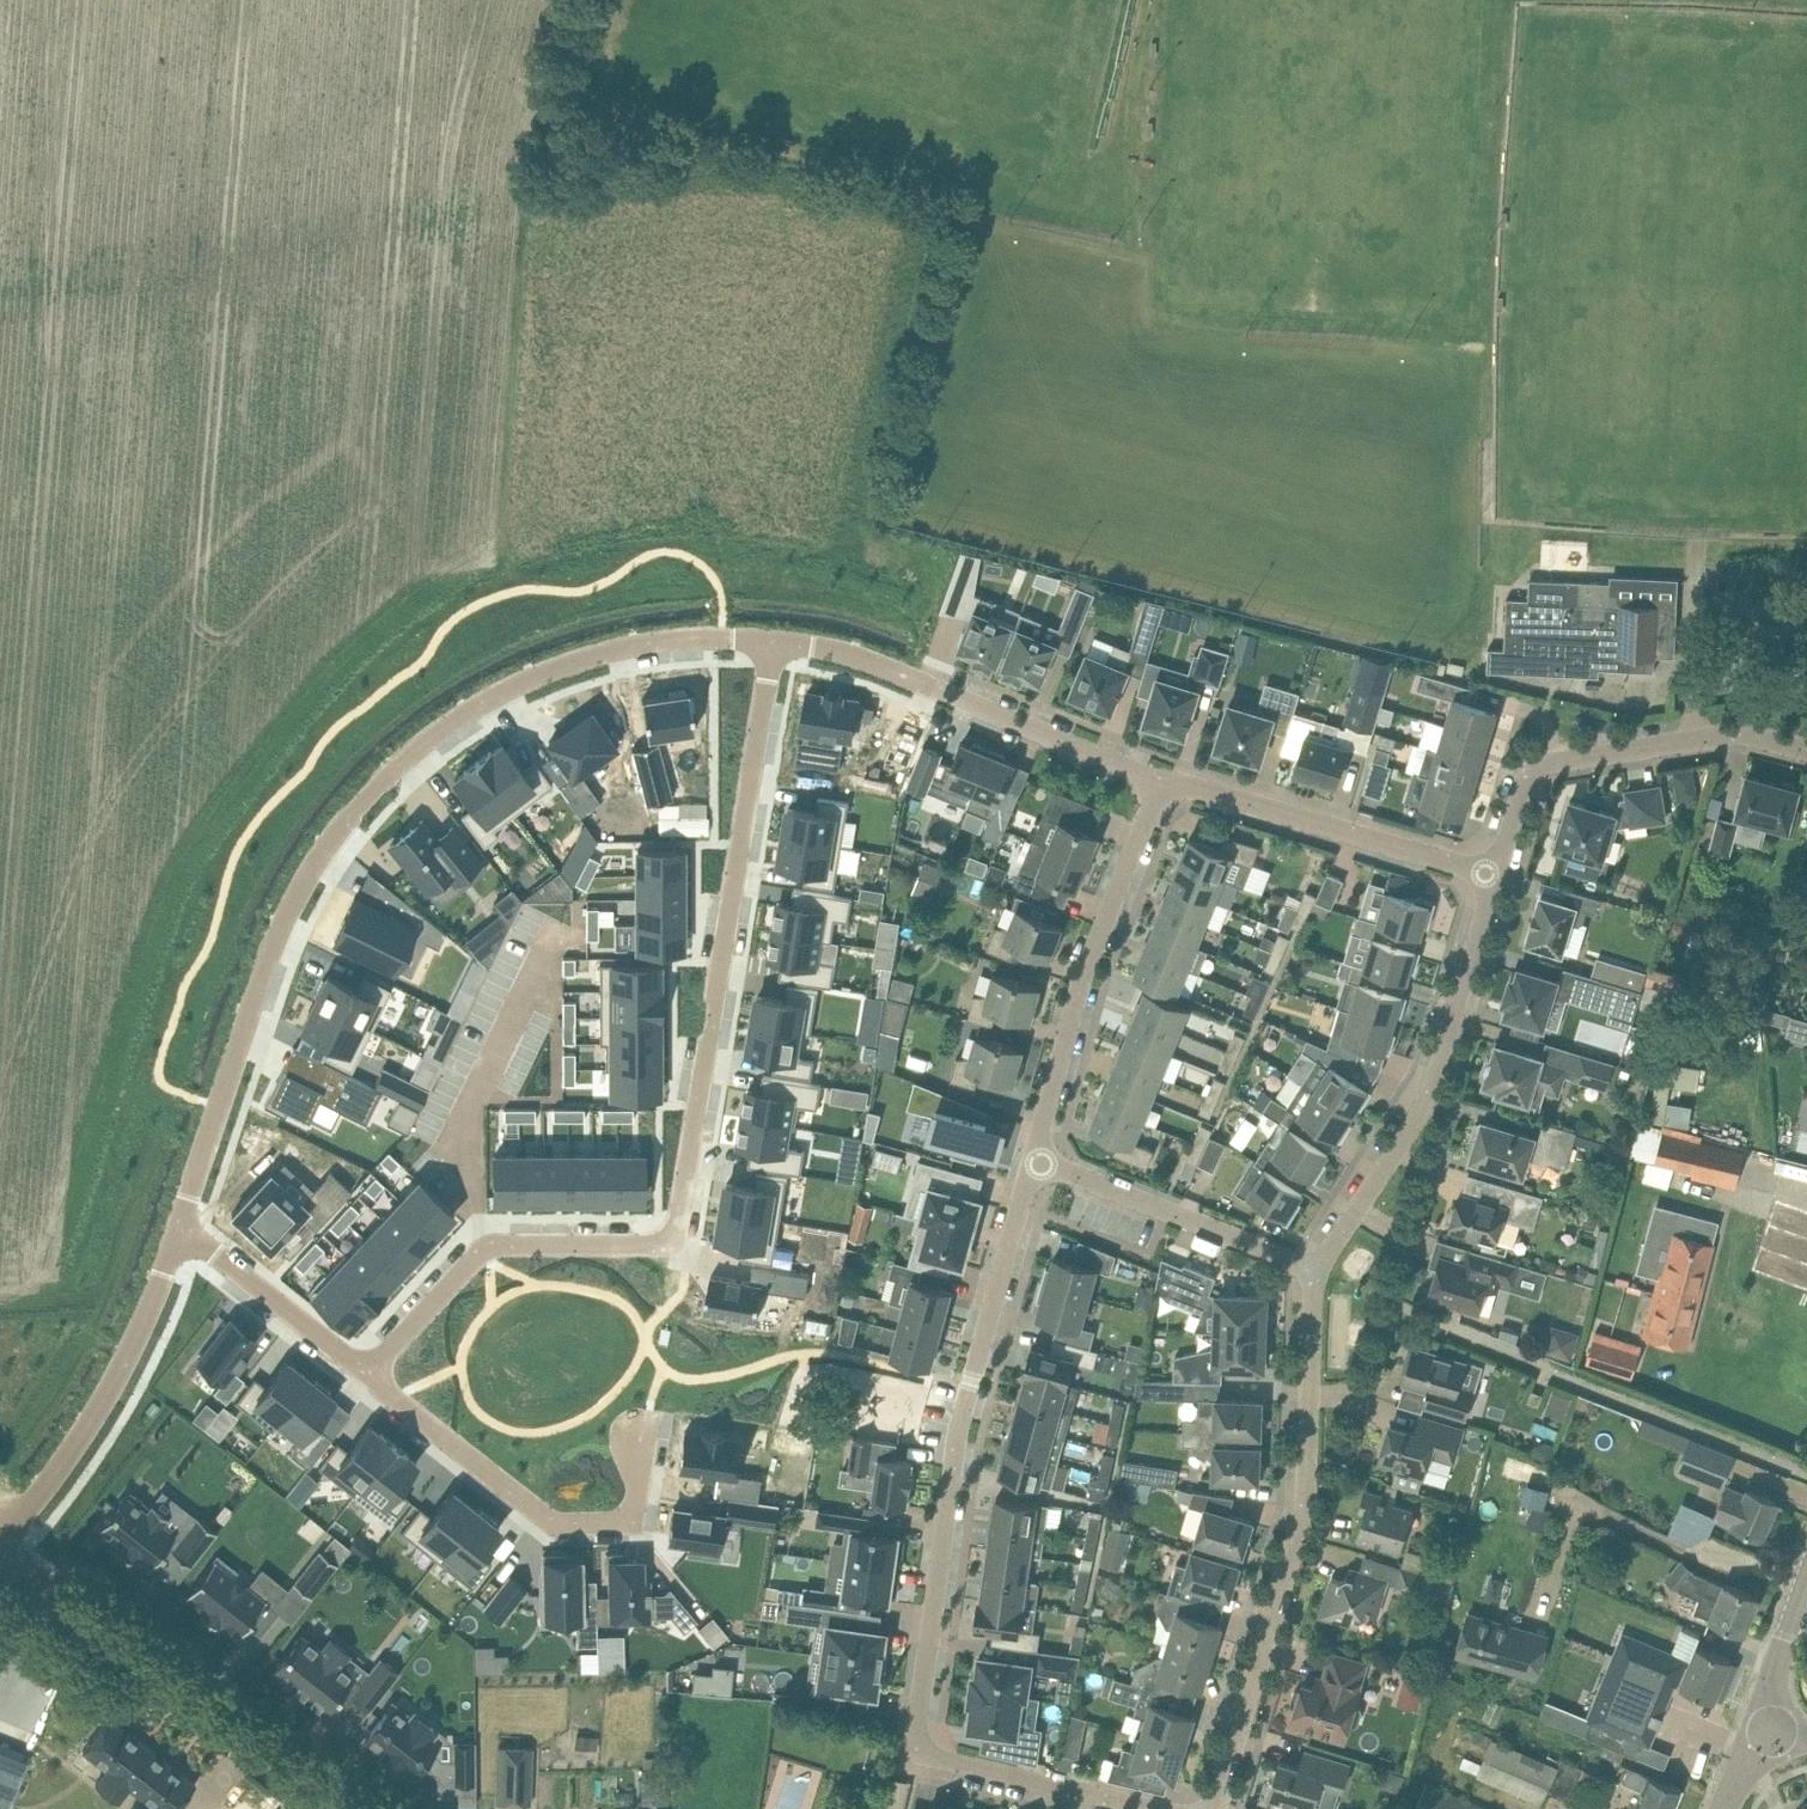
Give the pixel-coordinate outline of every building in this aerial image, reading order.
[(956,590),(975,594),(982,555),(963,550),(956,590)] [(1489,647),(1488,670),(1600,675),(1600,668),(1675,670),(1677,605),(1617,602),(1618,593),(1610,593),(1611,582),(1529,578),(1528,598),(1507,597),(1505,648),(1489,647)] [(1078,585),(1063,622),(1080,629),(1095,592),(1078,585)] [(964,630),(959,641),(963,642),(961,647),(979,654),(977,660),(979,661),(980,660),(988,663),(988,665),(991,666),(993,660),(996,662),(1000,652),(1005,654),(1016,626),(1022,612),(995,601),(982,596),(967,632),(964,630)] [(1162,615),(1160,620),(1177,626),(1182,609),(1165,604),(1162,615)] [(1133,642),(1152,647),(1160,620),(1162,615),(1143,609),(1133,642)] [(1016,626),(1005,654),(1009,655),(1005,665),(1009,666),(1006,672),(1009,673),(1010,672),(1018,676),(1018,677),(1020,678),(1023,672),(1041,679),(1043,675),(1046,676),(1051,665),(1047,664),(1056,643),(1028,631),(1034,617),(1022,612),(1016,626)] [(1121,685),(1134,650),(1114,642),(1107,661),(1089,654),(1073,692),(1077,694),(1075,698),(1089,703),(1090,700),(1112,708),(1118,693),(1120,695),(1121,693),(1118,692),(1120,686),(1123,687),(1124,686),(1121,685)] [(1159,676),(1145,721),(1149,723),(1149,727),(1163,732),(1165,728),(1186,734),(1189,723),(1190,723),(1193,713),(1192,713),(1200,688),(1198,688),(1201,678),(1219,684),(1219,686),(1220,686),(1231,651),(1229,650),(1228,652),(1204,645),(1201,654),(1195,652),(1189,675),(1190,675),(1187,684),(1159,676)] [(1081,663),(1078,657),(1071,654),(1066,667),(1078,671),(1081,663)] [(1421,671),(1417,688),(1447,697),(1452,680),(1421,671)] [(674,686),(646,690),(652,728),(699,721),(696,700),(700,699),(698,686),(694,687),(694,683),(690,684),(689,680),(673,682),(674,686)] [(1220,747),(1218,752),(1236,757),(1237,753),(1260,760),(1270,728),(1288,734),(1301,691),(1271,682),(1268,695),(1263,694),(1257,711),(1230,703),(1217,746),(1220,747)] [(1378,718),(1382,704),(1386,691),(1357,683),(1346,721),(1374,729),(1378,718)] [(801,732),(797,754),(849,762),(853,739),(836,737),(838,728),(854,731),(858,711),(874,713),(876,700),(860,697),(861,692),(809,684),(803,723),(807,724),(806,732),(801,732)] [(1455,697),(1446,724),(1490,737),(1498,710),(1455,697)] [(1391,722),(1395,708),(1382,704),(1378,718),(1391,722)] [(570,725),(549,740),(573,775),(559,785),(580,814),(601,800),(583,774),(617,750),(614,746),(616,745),(602,725),(605,723),(592,705),(568,722),(570,725)] [(1446,724),(1438,750),(1482,763),(1490,737),(1446,724)] [(1348,746),(1353,729),(1340,725),(1335,742),(1306,734),(1295,770),(1300,772),(1299,775),(1300,778),(1310,781),(1312,780),(1314,776),(1323,779),(1324,777),(1332,779),(1332,781),(1337,783),(1348,746)] [(656,734),(630,741),(645,796),(670,790),(656,734)] [(1396,737),(1393,745),(1402,747),(1404,740),(1396,737)] [(967,807),(990,748),(975,742),(973,746),(963,741),(954,764),(940,758),(927,789),(966,805),(965,807),(967,807)] [(491,749),(477,759),(516,811),(553,784),(534,758),(522,768),(502,743),(492,751),(491,749)] [(1388,763),(1392,749),(1378,745),(1374,759),(1388,763)] [(1420,773),(1430,776),(1474,789),(1482,763),(1438,750),(1427,746),(1420,773)] [(990,748),(967,807),(991,818),(984,835),(1000,842),(1011,816),(1021,791),(1007,785),(1015,763),(1005,758),(1006,755),(990,748)] [(465,771),(454,779),(474,805),(461,814),(485,844),(499,834),(494,828),(516,811),(477,759),(463,769),(465,771)] [(1393,765),(1388,763),(1374,759),(1364,791),(1383,797),(1393,765)] [(1693,769),(1673,772),(1677,798),(1697,794),(1693,769)] [(1738,813),(1769,821),(1768,826),(1792,832),(1798,808),(1793,807),(1799,788),(1795,787),(1796,783),(1784,780),(1783,784),(1748,775),(1738,813)] [(1474,789),(1430,776),(1422,803),(1466,816),(1474,789)] [(1665,818),(1660,785),(1627,791),(1628,796),(1621,798),(1616,813),(1599,808),(1602,801),(1600,801),(1599,806),(1589,802),(1591,798),(1589,798),(1587,805),(1570,800),(1565,819),(1565,820),(1559,821),(1555,835),(1559,839),(1559,840),(1558,840),(1557,845),(1602,859),(1610,835),(1615,837),(1619,826),(1665,818)] [(638,789),(624,793),(633,829),(648,825),(638,789)] [(789,807),(785,834),(843,844),(850,801),(819,796),(817,811),(789,807)] [(1032,837),(1032,838),(1091,862),(1098,846),(1094,845),(1099,834),(1076,825),(1082,811),(1050,798),(1034,838),(1032,837)] [(1418,815),(1415,825),(1431,829),(1435,814),(1425,811),(1418,815)] [(705,815),(657,815),(660,834),(707,834),(705,815)] [(423,818),(390,845),(426,889),(459,863),(467,872),(482,860),(453,825),(438,837),(423,818)] [(1712,848),(1729,853),(1737,823),(1720,818),(1712,848)] [(582,868),(589,854),(597,839),(584,821),(560,868),(573,886),(575,882),(582,868)] [(785,835),(780,863),(807,867),(805,883),(835,888),(839,868),(843,844),(785,834),(785,835)] [(1179,859),(1224,877),(1245,885),(1261,845),(1225,834),(1220,848),(1191,836),(1186,849),(1183,848),(1179,859)] [(1091,862),(1032,838),(1020,866),(1029,869),(1022,887),(1047,897),(1055,878),(1077,887),(1081,877),(1085,878),(1091,862)] [(638,847),(638,873),(682,873),(682,847),(638,847)] [(589,854),(582,868),(593,873),(600,859),(589,854)] [(944,867),(927,859),(920,875),(937,882),(944,867)] [(1177,871),(1172,882),(1215,900),(1224,877),(1179,859),(1174,869),(1177,871)] [(993,862),(986,878),(1002,885),(1006,876),(1003,866),(993,862)] [(582,868),(575,882),(586,887),(593,873),(582,868)] [(1329,872),(1318,895),(1316,900),(1332,907),(1345,879),(1329,872)] [(638,873),(638,897),(682,897),(682,873),(638,873)] [(1398,874),(1392,892),(1404,896),(1404,895),(1409,877),(1398,874)] [(1164,893),(1160,904),(1206,922),(1215,900),(1172,882),(1167,894),(1164,893)] [(357,896),(333,937),(389,965),(413,923),(426,929),(431,919),(386,883),(374,904),(357,896)] [(774,929),(832,939),(836,917),(849,920),(853,895),(795,886),(792,903),(779,901),(774,929)] [(1528,940),(1564,951),(1573,923),(1577,924),(1583,922),(1587,909),(1596,912),(1600,897),(1568,887),(1564,901),(1542,894),(1537,910),(1535,910),(1531,923),(1533,924),(1528,940)] [(1383,905),(1378,920),(1378,921),(1398,927),(1397,928),(1421,935),(1424,924),(1429,926),(1437,901),(1417,895),(1416,900),(1404,896),(1392,892),(1376,888),(1372,902),(1383,905)] [(513,889),(495,903),(510,922),(522,899),(513,889)] [(1310,912),(1318,895),(1307,890),(1299,908),(1310,912)] [(1018,894),(1013,907),(1017,909),(1010,927),(996,925),(987,948),(1012,958),(1017,943),(1054,958),(1062,937),(1058,935),(1062,924),(1056,922),(1060,911),(1018,894)] [(632,920),(632,922),(682,922),(682,897),(638,897),(638,920),(632,920)] [(1159,916),(1154,928),(1197,945),(1206,922),(1160,904),(1156,915),(1159,916)] [(587,906),(587,922),(599,922),(599,906),(587,906)] [(1310,912),(1299,908),(1291,925),(1302,930),(1310,912)] [(881,917),(877,945),(895,948),(900,921),(881,917)] [(1370,947),(1365,965),(1365,966),(1384,972),(1407,980),(1411,969),(1416,970),(1422,950),(1393,942),(1397,928),(1398,927),(1378,921),(1378,920),(1367,917),(1359,943),(1370,947)] [(587,922),(587,937),(599,937),(599,922),(587,922)] [(632,922),(632,948),(682,948),(682,922),(632,922)] [(1209,950),(1197,945),(1154,928),(1149,940),(1146,939),(1142,949),(1188,968),(1188,967),(1200,972),(1209,950)] [(774,929),(770,957),(783,959),(780,977),(833,985),(837,961),(818,958),(821,938),(832,940),(832,939),(774,929)] [(1283,954),(1291,937),(1280,932),(1272,950),(1283,954)] [(485,935),(469,948),(488,964),(496,948),(485,935)] [(1188,968),(1142,949),(1138,960),(1140,961),(1135,974),(1178,991),(1188,968)] [(1275,972),(1283,954),(1272,950),(1264,967),(1275,972)] [(575,956),(563,956),(563,972),(575,972),(575,956)] [(1631,961),(1619,969),(1628,982),(1640,974),(1631,961)] [(600,962),(600,989),(660,989),(660,988),(659,988),(659,962),(600,962)] [(1408,995),(1379,987),(1384,972),(1365,966),(1365,965),(1354,962),(1349,979),(1345,978),(1337,1005),(1341,1006),(1395,1022),(1397,1014),(1402,1015),(1408,995)] [(884,965),(880,993),(889,994),(894,967),(884,965)] [(1511,978),(1504,1001),(1509,1002),(1506,1014),(1515,1016),(1528,1021),(1542,1025),(1544,1025),(1553,993),(1591,1004),(1594,993),(1599,977),(1566,967),(1562,981),(1519,968),(1516,979),(1511,978)] [(1037,997),(1040,986),(994,973),(989,994),(975,994),(968,1017),(994,1024),(998,1010),(1036,1020),(1042,998),(1037,997)] [(323,978),(315,994),(318,996),(315,1001),(372,1028),(392,987),(364,974),(357,988),(328,974),(326,980),(323,978)] [(1260,977),(1252,994),(1263,999),(1271,982),(1260,977)] [(759,994),(754,1022),(812,1032),(819,988),(789,983),(786,998),(759,994)] [(600,989),(600,1015),(660,1015),(660,989),(600,989)] [(1139,1000),(1134,1011),(1180,1030),(1189,1006),(1146,989),(1141,1002),(1139,1000)] [(884,1010),(886,995),(878,993),(867,991),(865,1006),(884,1010)] [(1263,999),(1252,994),(1244,1012),(1256,1017),(1263,999)] [(882,1028),(901,1034),(910,1001),(888,995),(882,1028)] [(563,999),(563,1015),(575,1015),(575,999),(563,999)] [(315,1001),(302,1028),(331,1042),(324,1055),(352,1069),(372,1028),(315,1001)] [(441,1062),(462,1020),(463,1017),(447,1009),(436,1004),(427,1023),(441,1029),(435,1041),(429,1038),(422,1053),(441,1062)] [(1341,1006),(1328,1047),(1357,1060),(1362,1043),(1391,1052),(1397,1032),(1392,1030),(1395,1022),(1341,1006)] [(1792,1014),(1765,1007),(1766,1020),(1788,1026),(1792,1014)] [(1133,1023),(1128,1035),(1171,1052),(1180,1030),(1134,1011),(1130,1022),(1133,1023)] [(1792,1014),(1788,1026),(1786,1033),(1806,1039),(1806,1018),(1792,1014)] [(563,1015),(563,1031),(575,1031),(575,1015),(563,1015)] [(600,1015),(600,1041),(659,1041),(659,1016),(660,1016),(660,1015),(600,1015)] [(1515,1016),(1511,1029),(1538,1037),(1542,1025),(1528,1021),(1515,1016)] [(754,1022),(749,1050),(777,1054),(774,1070),(812,1076),(815,1059),(802,1057),(806,1032),(812,1033),(812,1032),(754,1022)] [(1236,1031),(1228,1049),(1239,1053),(1247,1037),(1236,1031)] [(1020,1058),(1023,1047),(977,1035),(972,1056),(958,1056),(951,1079),(977,1086),(981,1071),(1019,1082),(1025,1060),(1020,1058)] [(1120,1046),(1116,1056),(1162,1075),(1171,1052),(1128,1035),(1123,1047),(1120,1046)] [(1318,1058),(1303,1081),(1353,1113),(1358,1106),(1362,1108),(1373,1091),(1348,1075),(1357,1060),(1328,1047),(1308,1037),(1303,1049),(1318,1058)] [(600,1041),(600,1042),(606,1042),(606,1067),(659,1067),(659,1041),(600,1041)] [(1497,1091),(1520,1098),(1529,1100),(1534,1085),(1559,1093),(1567,1066),(1542,1059),(1543,1057),(1497,1043),(1493,1056),(1488,1057),(1486,1065),(1489,1068),(1485,1082),(1498,1086),(1497,1091)] [(875,1060),(877,1046),(866,1044),(864,1058),(875,1060)] [(1239,1053),(1228,1049),(1220,1067),(1231,1072),(1239,1053)] [(563,1051),(563,1067),(575,1067),(575,1051),(563,1051)] [(1582,1051),(1574,1077),(1606,1086),(1614,1061),(1582,1051)] [(276,1080),(264,1104),(285,1114),(288,1108),(309,1118),(310,1117),(320,1098),(340,1108),(366,1121),(382,1089),(373,1085),(309,1053),(298,1076),(286,1070),(280,1082),(276,1080)] [(1114,1068),(1110,1080),(1152,1097),(1162,1075),(1116,1056),(1111,1067),(1114,1068)] [(1697,1089),(1700,1066),(1659,1059),(1649,1118),(1689,1124),(1693,1105),(1668,1101),(1671,1084),(1697,1089)] [(383,1065),(373,1085),(382,1089),(398,1097),(419,1107),(429,1087),(410,1078),(383,1065)] [(563,1067),(563,1082),(575,1083),(575,1067),(563,1067)] [(606,1067),(606,1068),(612,1068),(612,1094),(659,1094),(659,1067),(606,1067)] [(748,1088),(743,1117),(796,1125),(800,1104),(819,1107),(823,1083),(764,1073),(761,1090),(748,1088)] [(903,1073),(893,1107),(921,1114),(914,1140),(939,1147),(937,1154),(962,1161),(964,1154),(983,1159),(989,1138),(970,1133),(978,1104),(903,1073)] [(1227,1081),(1216,1076),(1208,1093),(1219,1098),(1227,1081)] [(1102,1091),(1098,1102),(1143,1120),(1152,1097),(1110,1080),(1105,1092),(1102,1091)] [(1281,1121),(1290,1128),(1291,1127),(1308,1138),(1308,1137),(1316,1125),(1341,1141),(1353,1123),(1348,1120),(1353,1113),(1303,1081),(1288,1105),(1273,1095),(1264,1110),(1281,1121)] [(860,1088),(857,1104),(869,1106),(871,1090),(860,1088)] [(1264,1089),(1254,1104),(1264,1110),(1273,1095),(1264,1089)] [(1219,1098),(1208,1093),(1200,1111),(1211,1116),(1219,1098)] [(398,1097),(387,1121),(407,1131),(419,1107),(398,1097)] [(1143,1120),(1098,1102),(1093,1112),(1096,1114),(1091,1126),(1120,1138),(1114,1152),(1148,1166),(1155,1149),(1135,1141),(1143,1120)] [(504,1107),(504,1119),(520,1119),(520,1107),(504,1107)] [(520,1107),(520,1119),(536,1119),(536,1107),(520,1107)] [(553,1107),(553,1119),(569,1119),(569,1107),(553,1107)] [(569,1107),(569,1119),(585,1119),(585,1107),(569,1107)] [(617,1107),(602,1107),(602,1119),(617,1119),(617,1107)] [(617,1107),(617,1119),(633,1119),(633,1107),(617,1107)] [(1617,1115),(1612,1117),(1611,1123),(1613,1129),(1618,1131),(1624,1128),(1625,1123),(1623,1117),(1617,1115)] [(743,1117),(739,1144),(752,1147),(749,1164),(802,1173),(806,1149),(787,1146),(790,1125),(796,1126),(796,1125),(743,1117)] [(1566,1167),(1577,1130),(1544,1120),(1539,1136),(1483,1119),(1482,1124),(1476,1123),(1471,1137),(1477,1139),(1471,1157),(1523,1173),(1528,1158),(1547,1164),(1548,1161),(1566,1167)] [(1655,1159),(1694,1169),(1692,1176),(1714,1181),(1721,1145),(1701,1141),(1663,1131),(1664,1126),(1639,1119),(1630,1155),(1654,1161),(1655,1159)] [(1195,1141),(1206,1145),(1214,1128),(1203,1123),(1195,1141)] [(1270,1137),(1256,1160),(1283,1177),(1291,1164),(1316,1180),(1328,1162),(1323,1160),(1329,1150),(1308,1137),(1308,1138),(1291,1127),(1290,1128),(1280,1144),(1270,1137)] [(868,1130),(866,1136),(876,1139),(878,1132),(868,1130)] [(1198,1163),(1214,1170),(1227,1142),(1211,1135),(1198,1163)] [(1198,1163),(1206,1145),(1195,1141),(1179,1174),(1191,1179),(1198,1163)] [(905,1165),(907,1147),(878,1145),(877,1162),(905,1165)] [(388,1150),(380,1159),(392,1169),(400,1161),(388,1150)] [(495,1153),(495,1198),(520,1198),(520,1153),(495,1153)] [(520,1153),(520,1198),(544,1198),(544,1153),(520,1153)] [(544,1153),(544,1198),(569,1198),(569,1153),(544,1153)] [(569,1153),(569,1198),(593,1198),(593,1153),(569,1153)] [(593,1153),(593,1198),(617,1198),(617,1153),(593,1153)] [(617,1153),(617,1198),(643,1198),(643,1153),(617,1153)] [(914,1183),(906,1212),(922,1216),(922,1217),(973,1231),(982,1199),(963,1194),(969,1172),(920,1159),(914,1183)] [(1283,1177),(1256,1160),(1237,1191),(1247,1198),(1250,1194),(1274,1209),(1271,1213),(1288,1224),(1302,1202),(1298,1199),(1304,1190),(1283,1177)] [(842,1166),(839,1179),(858,1182),(860,1170),(842,1166)] [(723,1209),(781,1219),(788,1176),(758,1171),(755,1186),(728,1181),(723,1209)] [(1448,1220),(1451,1224),(1451,1227),(1497,1241),(1504,1218),(1534,1227),(1544,1195),(1477,1174),(1470,1195),(1465,1194),(1463,1202),(1458,1201),(1457,1205),(1452,1207),(1448,1220)] [(376,1175),(365,1186),(374,1194),(385,1183),(376,1175)] [(267,1179),(227,1221),(270,1253),(303,1218),(314,1226),(347,1191),(328,1177),(301,1205),(267,1179)] [(420,1179),(402,1199),(436,1231),(455,1211),(420,1179)] [(1778,1196),(1770,1218),(1760,1247),(1751,1270),(1806,1290),(1806,1207),(1778,1196)] [(402,1199),(384,1218),(419,1250),(436,1231),(402,1199)] [(351,1201),(340,1213),(349,1221),(360,1209),(351,1201)] [(1658,1203),(1641,1272),(1659,1276),(1650,1311),(1643,1334),(1689,1346),(1715,1243),(1714,1243),(1720,1218),(1658,1203)] [(723,1209),(719,1237),(746,1242),(744,1257),(774,1262),(781,1219),(723,1209)] [(898,1210),(897,1211),(918,1217),(914,1230),(920,1232),(916,1246),(914,1246),(911,1258),(934,1265),(936,1256),(964,1263),(973,1231),(922,1217),(922,1216),(906,1212),(898,1210)] [(340,1213),(330,1224),(338,1232),(349,1221),(340,1213)] [(384,1218),(366,1237),(401,1269),(419,1250),(384,1218)] [(854,1220),(850,1236),(865,1241),(870,1225),(854,1220)] [(346,1251),(345,1252),(385,1289),(385,1288),(384,1287),(401,1269),(366,1237),(350,1255),(346,1251)] [(1089,1296),(1097,1268),(1112,1272),(1117,1253),(1080,1238),(1074,1260),(1056,1255),(1052,1268),(1047,1266),(1042,1283),(1089,1296)] [(316,1239),(305,1250),(314,1259),(325,1247),(316,1239)] [(1498,1288),(1501,1277),(1513,1280),(1518,1262),(1469,1247),(1465,1263),(1448,1258),(1445,1267),(1439,1265),(1431,1293),(1452,1299),(1451,1303),(1470,1309),(1470,1308),(1490,1314),(1498,1288)] [(305,1250),(294,1262),(303,1270),(314,1259),(305,1250)] [(345,1252),(327,1271),(367,1308),(385,1289),(345,1252)] [(1218,1312),(1217,1329),(1265,1331),(1266,1296),(1219,1294),(1219,1295),(1210,1292),(1217,1276),(1185,1263),(1184,1265),(1163,1257),(1158,1280),(1156,1290),(1171,1296),(1170,1298),(1203,1311),(1205,1307),(1218,1312)] [(898,1276),(891,1301),(945,1315),(948,1303),(951,1303),(954,1290),(920,1281),(924,1267),(896,1259),(892,1275),(898,1276)] [(1591,1269),(1582,1262),(1574,1273),(1584,1280),(1591,1269)] [(712,1274),(706,1309),(770,1320),(775,1289),(786,1291),(790,1270),(764,1266),(761,1282),(712,1274)] [(327,1271),(309,1291),(347,1327),(365,1308),(366,1309),(367,1308),(327,1271)] [(1081,1324),(1089,1296),(1042,1283),(1037,1300),(1043,1302),(1039,1315),(1059,1320),(1055,1336),(1091,1346),(1096,1329),(1081,1324)] [(1136,1309),(1151,1313),(1156,1290),(1141,1286),(1136,1309)] [(845,1289),(842,1302),(853,1305),(857,1292),(845,1289)] [(906,1304),(899,1328),(941,1340),(944,1328),(941,1327),(945,1315),(906,1304)] [(1742,1307),(1735,1324),(1750,1331),(1758,1314),(1742,1307)] [(860,1318),(843,1313),(840,1339),(853,1343),(860,1318)] [(231,1317),(198,1359),(223,1378),(214,1389),(227,1399),(245,1377),(232,1367),(255,1337),(231,1317)] [(1577,1334),(1554,1327),(1547,1350),(1570,1356),(1577,1334)] [(899,1328),(893,1354),(931,1364),(935,1351),(938,1352),(941,1340),(899,1328)] [(1265,1331),(1217,1329),(1217,1346),(1175,1355),(1174,1379),(1222,1381),(1222,1364),(1264,1366),(1264,1357),(1269,1358),(1270,1328),(1269,1328),(1269,1331),(1265,1331)] [(1596,1331),(1587,1362),(1631,1376),(1641,1345),(1596,1331)] [(1026,1372),(1028,1373),(1067,1383),(1074,1360),(1095,1366),(1100,1349),(1091,1346),(1055,1336),(1051,1350),(1040,1347),(1040,1346),(1033,1344),(1030,1352),(1031,1352),(1026,1372)] [(1130,1341),(1126,1355),(1141,1359),(1144,1345),(1130,1341)] [(1442,1359),(1443,1353),(1415,1344),(1404,1381),(1429,1389),(1424,1404),(1466,1416),(1474,1389),(1459,1384),(1465,1366),(1442,1359)] [(1138,1378),(1142,1360),(1100,1349),(1095,1366),(1117,1372),(1116,1376),(1137,1381),(1138,1378)] [(255,1376),(236,1400),(271,1428),(310,1378),(287,1360),(267,1385),(255,1376)] [(155,1370),(145,1382),(155,1390),(164,1377),(155,1370)] [(1028,1373),(1022,1398),(1073,1412),(1080,1386),(1067,1383),(1028,1373)] [(310,1378),(271,1428),(272,1429),(276,1424),(297,1441),(289,1451),(308,1466),(332,1436),(314,1422),(334,1397),(329,1393),(331,1391),(317,1379),(315,1382),(310,1378)] [(1137,1381),(1134,1396),(1168,1398),(1169,1379),(1138,1378),(1137,1381)] [(1545,1409),(1565,1417),(1574,1396),(1554,1387),(1545,1409)] [(1267,1417),(1262,1415),(1263,1399),(1199,1397),(1199,1412),(1198,1414),(1197,1418),(1184,1418),(1184,1431),(1249,1433),(1261,1433),(1262,1430),(1266,1427),(1267,1417)] [(1022,1398),(1015,1423),(1066,1437),(1073,1412),(1022,1398)] [(1114,1401),(1110,1421),(1121,1424),(1125,1404),(1114,1401)] [(206,1402),(195,1417),(206,1426),(218,1411),(206,1402)] [(217,1438),(236,1414),(223,1404),(218,1411),(206,1426),(205,1428),(217,1438)] [(1416,1431),(1391,1424),(1381,1459),(1400,1465),(1399,1469),(1423,1476),(1430,1452),(1454,1459),(1463,1428),(1421,1416),(1416,1431)] [(1110,1421),(1106,1441),(1117,1444),(1121,1424),(1110,1421)] [(1015,1423),(1008,1447),(1059,1462),(1066,1437),(1015,1423)] [(338,1440),(319,1465),(354,1493),(395,1442),(381,1431),(380,1433),(370,1425),(350,1450),(338,1440)] [(1693,1436),(1670,1427),(1666,1437),(1689,1446),(1692,1437),(1693,1436)] [(683,1432),(678,1467),(716,1473),(714,1493),(729,1495),(758,1499),(761,1476),(733,1472),(737,1439),(723,1437),(723,1435),(697,1431),(697,1434),(683,1432)] [(1249,1433),(1184,1431),(1183,1444),(1196,1444),(1196,1449),(1200,1453),(1215,1453),(1214,1478),(1260,1479),(1260,1476),(1265,1473),(1265,1463),(1260,1461),(1261,1445),(1249,1445),(1249,1433)] [(854,1437),(849,1470),(869,1473),(870,1468),(877,1469),(872,1503),(907,1507),(910,1487),(912,1487),(913,1475),(911,1475),(913,1461),(895,1459),(898,1443),(854,1437)] [(1722,1485),(1734,1453),(1692,1437),(1689,1446),(1680,1468),(1722,1485)] [(395,1442),(354,1493),(390,1521),(409,1497),(397,1487),(417,1462),(407,1454),(408,1452),(395,1442)] [(1008,1447),(1001,1472),(1052,1487),(1059,1462),(1008,1447)] [(1104,1452),(1100,1472),(1111,1474),(1115,1454),(1104,1452)] [(1122,1458),(1118,1476),(1149,1481),(1152,1463),(1122,1458)] [(1091,1491),(1089,1497),(1104,1500),(1106,1494),(1107,1494),(1111,1474),(1100,1472),(1093,1470),(1089,1490),(1091,1491)] [(306,1471),(297,1482),(310,1492),(319,1481),(306,1471)] [(263,1480),(242,1506),(298,1549),(318,1523),(263,1480)] [(1532,1480),(1525,1497),(1545,1504),(1551,1488),(1532,1480)] [(1730,1484),(1723,1499),(1716,1516),(1762,1536),(1778,1501),(1749,1488),(1747,1491),(1730,1484)] [(1365,1488),(1359,1509),(1365,1511),(1358,1536),(1401,1549),(1414,1508),(1395,1502),(1396,1498),(1365,1488)] [(1193,1550),(1199,1552),(1200,1551),(1216,1556),(1220,1544),(1243,1551),(1247,1539),(1252,1537),(1255,1526),(1252,1523),(1253,1520),(1230,1513),(1235,1496),(1194,1489),(1190,1504),(1207,1509),(1208,1508),(1215,1510),(1211,1524),(1202,1521),(1193,1550)] [(126,1493),(101,1525),(123,1542),(119,1547),(133,1558),(137,1553),(151,1564),(152,1562),(167,1543),(173,1547),(172,1549),(190,1564),(191,1562),(192,1563),(217,1532),(216,1531),(217,1530),(198,1515),(197,1517),(190,1511),(163,1490),(153,1502),(150,1506),(130,1490),(127,1494),(126,1493)] [(421,1506),(401,1530),(437,1558),(476,1508),(453,1490),(433,1515),(421,1506)] [(674,1504),(668,1537),(689,1540),(687,1551),(719,1555),(724,1525),(741,1528),(742,1521),(777,1526),(781,1502),(758,1499),(729,1495),(726,1512),(674,1504)] [(998,1496),(994,1521),(1047,1529),(1050,1503),(998,1496)] [(225,1503),(216,1515),(224,1521),(233,1510),(225,1503)] [(476,1508),(437,1558),(473,1586),(492,1562),(480,1552),(500,1527),(494,1523),(497,1520),(482,1509),(480,1512),(476,1508)] [(901,1534),(875,1530),(877,1516),(839,1511),(837,1527),(848,1528),(846,1543),(835,1542),(832,1558),(896,1567),(897,1556),(902,1554),(904,1540),(900,1537),(901,1534)] [(1090,1516),(1086,1536),(1098,1538),(1102,1518),(1090,1516)] [(1043,1557),(1047,1529),(994,1521),(991,1547),(1030,1553),(1030,1555),(1043,1557)] [(1130,1531),(1111,1526),(1105,1545),(1125,1551),(1130,1531)] [(375,1547),(358,1534),(350,1543),(367,1557),(375,1547)] [(1098,1538),(1086,1536),(1082,1556),(1094,1558),(1098,1538)] [(987,1572),(1027,1578),(1030,1555),(1030,1553),(991,1547),(987,1572)] [(320,1549),(294,1582),(311,1596),(338,1562),(320,1549)] [(1177,1561),(1168,1591),(1168,1592),(1203,1602),(1207,1588),(1230,1595),(1240,1563),(1216,1556),(1200,1551),(1199,1552),(1195,1566),(1177,1561)] [(611,1593),(597,1594),(597,1621),(624,1620),(624,1616),(681,1615),(686,1621),(700,1609),(679,1584),(661,1600),(649,1600),(648,1578),(642,1578),(642,1557),(627,1557),(627,1552),(605,1552),(606,1570),(610,1570),(611,1593)] [(564,1554),(543,1554),(544,1617),(578,1616),(578,1642),(598,1642),(597,1621),(597,1594),(596,1578),(582,1578),(582,1559),(564,1559),(564,1554)] [(217,1555),(186,1594),(205,1609),(202,1613),(204,1615),(214,1622),(216,1624),(220,1620),(239,1634),(248,1622),(261,1632),(278,1609),(247,1586),(233,1575),(237,1570),(217,1555)] [(847,1574),(844,1593),(891,1600),(892,1597),(896,1595),(898,1581),(894,1578),(896,1567),(832,1558),(831,1567),(834,1572),(847,1574)] [(1743,1631),(1758,1596),(1726,1582),(1725,1584),(1695,1572),(1682,1560),(1667,1578),(1680,1590),(1699,1597),(1694,1610),(1711,1617),(1710,1618),(1743,1631)] [(1424,1594),(1449,1602),(1455,1581),(1402,1565),(1397,1581),(1426,1589),(1424,1594)] [(1080,1566),(1076,1587),(1088,1589),(1092,1569),(1080,1566)] [(1384,1579),(1373,1576),(1350,1569),(1348,1575),(1340,1579),(1335,1577),(1325,1612),(1359,1622),(1361,1616),(1368,1612),(1373,1614),(1384,1579)] [(1023,1604),(1027,1578),(987,1572),(983,1598),(1023,1604)] [(507,1578),(484,1607),(501,1620),(523,1591),(507,1578)] [(804,1602),(837,1607),(840,1591),(813,1587),(813,1591),(806,1590),(804,1602)] [(1076,1587),(1072,1607),(1084,1609),(1088,1589),(1076,1587)] [(1174,1628),(1169,1642),(1212,1655),(1220,1629),(1205,1625),(1207,1619),(1199,1616),(1203,1602),(1168,1592),(1168,1591),(1160,1589),(1156,1604),(1167,1626),(1174,1628)] [(766,1597),(763,1614),(777,1616),(780,1599),(766,1597)] [(977,1618),(976,1626),(984,1627),(984,1626),(995,1628),(993,1642),(1039,1649),(1042,1631),(1034,1630),(1038,1606),(1023,1604),(983,1598),(981,1598),(978,1618),(977,1618)] [(814,1651),(814,1652),(888,1663),(890,1644),(885,1643),(887,1631),(857,1627),(859,1610),(837,1607),(804,1602),(789,1600),(789,1602),(791,1602),(791,1601),(808,1603),(805,1621),(830,1625),(826,1653),(814,1651)] [(1455,1655),(1536,1678),(1548,1634),(1467,1611),(1455,1655)] [(729,1633),(713,1615),(699,1627),(714,1646),(729,1633)] [(1085,1634),(1074,1632),(1070,1652),(1082,1655),(1085,1634)] [(1592,1719),(1586,1734),(1606,1742),(1617,1746),(1639,1756),(1645,1741),(1650,1743),(1686,1657),(1623,1632),(1588,1718),(1592,1719)] [(352,1695),(370,1709),(400,1671),(381,1656),(356,1686),(335,1669),(349,1651),(331,1638),(322,1649),(302,1633),(274,1669),(293,1684),(306,1695),(306,1694),(326,1710),(341,1691),(349,1698),(352,1695)] [(1133,1680),(1137,1682),(1171,1692),(1175,1694),(1179,1680),(1188,1683),(1190,1676),(1204,1681),(1212,1655),(1169,1642),(1165,1656),(1159,1654),(1137,1665),(1133,1680)] [(1679,1684),(1680,1684),(1715,1699),(1732,1658),(1696,1643),(1679,1684)] [(1078,1677),(1081,1656),(1039,1649),(1036,1670),(1078,1677)] [(598,1671),(598,1651),(577,1652),(578,1671),(598,1671)] [(885,1681),(888,1663),(814,1652),(814,1653),(826,1655),(821,1683),(803,1680),(796,1685),(794,1701),(812,1703),(811,1706),(845,1711),(848,1688),(878,1692),(880,1680),(885,1681)] [(1355,1705),(1360,1690),(1358,1689),(1366,1662),(1333,1652),(1325,1678),(1323,1678),(1320,1687),(1303,1682),(1292,1721),(1345,1738),(1349,1725),(1354,1726),(1359,1724),(1363,1711),(1360,1707),(1355,1705)] [(973,1672),(971,1687),(1023,1695),(1023,1692),(1028,1692),(1033,1662),(981,1655),(978,1673),(973,1672)] [(695,1671),(693,1690),(732,1694),(734,1668),(715,1667),(714,1673),(695,1671)] [(1408,1672),(1398,1698),(1417,1705),(1426,1678),(1408,1672)] [(1194,1715),(1167,1706),(1171,1692),(1137,1682),(1137,1684),(1123,1679),(1118,1694),(1138,1700),(1134,1714),(1142,1716),(1138,1732),(1184,1746),(1194,1715)] [(1023,1695),(971,1687),(969,1702),(974,1703),(971,1727),(1008,1732),(1005,1753),(1038,1758),(1042,1726),(1019,1722),(1023,1695)] [(393,1704),(367,1736),(386,1750),(383,1754),(399,1767),(402,1763),(413,1772),(422,1761),(438,1774),(439,1775),(454,1774),(454,1781),(476,1781),(476,1743),(454,1743),(454,1758),(443,1758),(432,1749),(439,1740),(438,1740),(430,1734),(435,1728),(416,1713),(411,1719),(393,1704)] [(1076,1712),(1066,1750),(1082,1754),(1092,1717),(1076,1712)] [(160,1808),(175,1808),(196,1783),(110,1715),(83,1749),(108,1768),(96,1783),(118,1800),(130,1785),(160,1808)] [(1184,1746),(1138,1732),(1133,1748),(1125,1746),(1120,1760),(1114,1758),(1109,1775),(1143,1786),(1148,1770),(1175,1779),(1184,1746)] [(1492,1737),(1478,1772),(1544,1800),(1559,1765),(1492,1737)] [(1606,1742),(1602,1753),(1612,1757),(1617,1746),(1606,1742)] [(532,1745),(499,1744),(497,1799),(530,1801),(532,1745)] [(1269,1795),(1314,1808),(1334,1808),(1341,1786),(1344,1787),(1351,1763),(1306,1750),(1301,1766),(1280,1759),(1269,1795)] [(1683,1788),(1622,1762),(1617,1773),(1625,1776),(1624,1780),(1644,1788),(1635,1808),(1674,1808),(1683,1788)] [(1426,1782),(1415,1808),(1489,1808),(1426,1782)] [(631,1804),(631,1792),(614,1791),(615,1804),(631,1804)]
